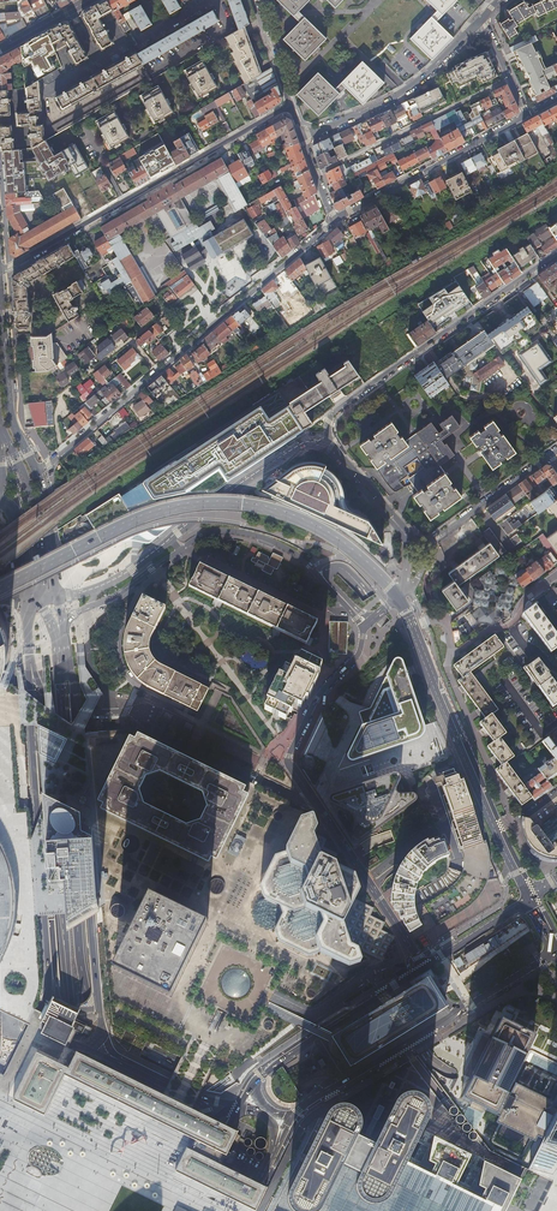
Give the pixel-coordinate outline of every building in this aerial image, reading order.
[(18,7),(18,11),(21,16),(24,14),(25,16),(30,13),(29,10),(32,9),(27,0),(26,0),(21,3),(22,5),(18,7)] [(32,9),(34,11),(46,5),(44,0),(27,0),(32,9)] [(106,0),(104,0),(83,12),(82,15),(87,25),(88,24),(92,31),(91,31),(98,45),(99,45),(102,50),(102,49),(103,51),(114,45),(112,43),(113,43),(108,35),(111,34),(110,32),(107,33),(105,29),(102,24),(116,17),(106,0)] [(116,17),(120,24),(123,22),(121,20),(123,19),(117,9),(133,0),(106,0),(116,17)] [(170,14),(180,8),(176,0),(177,0),(162,0),(170,14)] [(238,30),(245,26),(249,23),(241,0),(228,0),(234,17),(231,18),(233,22),(234,22),(235,24),(236,23),(238,30)] [(284,7),(293,16),(298,11),(309,0),(277,0),(284,7)] [(442,15),(456,1),(457,0),(427,0),(431,4),(438,11),(442,15)] [(507,10),(511,17),(507,19),(508,19),(500,24),(499,22),(499,23),(508,40),(509,40),(508,38),(516,33),(518,35),(518,34),(514,28),(518,26),(517,25),(532,15),(533,16),(534,16),(533,15),(536,13),(539,18),(538,16),(546,12),(547,14),(546,12),(555,8),(556,10),(556,9),(555,8),(556,7),(556,0),(553,0),(552,0),(543,0),(541,1),(541,0),(540,0),(541,1),(533,5),(532,3),(532,5),(529,8),(527,5),(528,4),(527,1),(525,2),(524,0),(523,0),(524,1),(508,11),(507,9),(507,10)] [(151,24),(140,5),(128,11),(130,14),(132,15),(134,18),(132,20),(134,23),(136,22),(141,30),(151,24)] [(143,51),(136,54),(142,65),(203,30),(204,32),(205,31),(204,30),(219,21),(213,11),(204,16),(203,13),(199,15),(201,18),(185,26),(184,24),(179,27),(180,29),(166,37),(165,35),(160,38),(162,40),(147,48),(146,46),(141,48),(143,51)] [(298,11),(293,16),(296,18),(300,22),(304,17),(300,14),(298,11)] [(432,16),(437,21),(442,15),(438,11),(432,16)] [(445,15),(442,18),(448,25),(452,22),(445,15)] [(437,21),(432,16),(421,28),(410,39),(432,60),(454,37),(437,21)] [(304,17),(300,22),(283,39),(305,60),(315,51),(326,38),(304,17)] [(1,31),(0,30),(5,27),(4,24),(0,24),(0,41),(26,26),(24,21),(5,28),(4,29),(4,30),(1,31)] [(123,22),(120,24),(124,32),(130,29),(125,21),(123,22)] [(68,23),(65,22),(47,31),(55,51),(68,44),(71,49),(65,52),(67,55),(70,53),(71,55),(71,54),(77,66),(88,60),(84,53),(85,53),(77,39),(77,40),(73,33),(74,32),(68,23)] [(232,33),(227,36),(231,45),(230,45),(233,51),(232,52),(236,60),(235,61),(239,68),(238,69),(246,83),(262,73),(245,26),(238,30),(235,32),(232,33)] [(23,61),(23,63),(25,67),(32,63),(34,67),(33,67),(36,73),(38,72),(39,75),(53,67),(47,57),(51,54),(51,53),(55,51),(47,31),(21,46),(23,61)] [(513,51),(530,43),(538,39),(536,35),(510,48),(512,52),(513,51)] [(546,80),(556,75),(553,68),(549,70),(545,69),(543,69),(538,58),(540,57),(537,52),(535,53),(530,43),(513,51),(522,70),(525,68),(531,81),(529,82),(532,87),(530,88),(528,91),(532,98),(549,89),(547,84),(547,83),(546,80)] [(8,73),(8,69),(11,67),(10,66),(17,62),(18,63),(23,61),(21,46),(0,58),(0,74),(8,73)] [(486,51),(455,66),(457,69),(447,74),(451,81),(450,81),(450,82),(451,82),(453,85),(456,83),(458,87),(473,80),(478,77),(480,78),(482,78),(483,82),(497,75),(486,51)] [(58,70),(26,88),(27,99),(26,99),(27,103),(28,103),(28,112),(16,113),(17,126),(21,125),(21,126),(23,126),(23,125),(30,125),(30,133),(27,133),(27,138),(31,138),(32,147),(30,147),(30,146),(15,147),(15,148),(13,149),(12,141),(14,140),(14,138),(12,138),(9,102),(11,102),(11,99),(8,99),(8,90),(0,90),(0,135),(1,151),(31,148),(70,126),(151,80),(143,67),(142,65),(136,54),(136,53),(128,56),(129,57),(128,57),(127,55),(125,57),(126,59),(125,59),(124,59),(106,69),(106,70),(105,70),(104,68),(102,70),(103,72),(102,72),(102,71),(83,82),(83,83),(82,83),(81,81),(79,83),(80,85),(79,85),(79,84),(66,92),(67,92),(66,92),(65,90),(62,92),(63,94),(62,94),(56,97),(62,109),(94,92),(95,93),(97,92),(96,91),(135,69),(139,75),(138,78),(137,76),(59,119),(60,121),(50,127),(46,127),(44,98),(40,98),(39,82),(43,80),(45,84),(48,85),(62,77),(58,70)] [(553,68),(552,65),(548,68),(543,66),(540,60),(541,59),(540,57),(538,58),(543,69),(545,69),(549,70),(553,68)] [(185,69),(189,76),(187,77),(199,98),(217,88),(202,60),(187,68),(187,67),(185,69)] [(362,61),(341,83),(346,87),(363,104),(373,94),(384,82),(375,74),(362,61)] [(262,73),(246,83),(243,85),(244,88),(252,100),(271,89),(278,85),(272,68),(262,73)] [(319,115),(340,94),(335,89),(318,72),(297,94),(310,107),(319,115)] [(8,90),(13,89),(12,82),(7,83),(7,78),(12,78),(11,73),(8,73),(0,74),(0,90),(8,90)] [(346,87),(341,83),(335,89),(340,94),(346,87)] [(507,84),(492,92),(495,97),(498,96),(502,94),(503,96),(501,97),(506,107),(508,106),(509,109),(502,112),(504,117),(506,119),(517,113),(518,109),(507,84)] [(556,91),(555,88),(556,87),(556,85),(556,84),(549,89),(532,98),(531,98),(532,101),(535,99),(537,102),(556,91)] [(243,85),(229,93),(230,96),(233,94),(234,96),(231,97),(234,101),(236,100),(237,101),(242,98),(244,97),(246,96),(242,89),(244,88),(243,85)] [(283,99),(278,85),(271,89),(272,92),(254,104),(260,115),(281,103),(283,99)] [(140,94),(145,102),(143,102),(155,123),(173,113),(158,86),(143,94),(142,92),(140,94)] [(414,98),(421,112),(446,101),(439,86),(414,98)] [(230,96),(229,93),(214,101),(218,107),(227,101),(231,100),(231,101),(234,105),(235,104),(234,102),(234,101),(231,97),(230,96)] [(488,97),(480,101),(484,110),(493,106),(488,97)] [(414,120),(423,115),(421,112),(414,98),(402,104),(403,107),(405,111),(411,109),(412,112),(410,113),(414,120)] [(256,118),(260,115),(254,104),(252,100),(247,103),(256,118)] [(218,107),(214,101),(200,109),(203,114),(212,110),(215,108),(224,124),(223,125),(226,131),(230,129),(218,107)] [(484,110),(480,101),(470,105),(476,117),(480,115),(479,111),(482,110),(483,112),(484,111),(484,110)] [(495,121),(504,117),(502,112),(498,104),(489,109),(489,110),(491,113),(495,121)] [(538,115),(544,125),(556,118),(556,104),(538,115)] [(397,122),(408,117),(405,111),(403,107),(394,111),(397,117),(395,118),(397,122)] [(437,118),(432,121),(435,128),(436,127),(438,130),(454,121),(456,124),(457,127),(462,124),(461,121),(465,119),(464,117),(459,107),(451,112),(451,114),(438,120),(437,118)] [(386,127),(397,122),(395,118),(390,109),(380,114),(386,127)] [(99,128),(111,148),(129,138),(114,111),(99,119),(98,117),(96,119),(100,127),(99,128)] [(213,111),(205,116),(210,126),(219,121),(213,111)] [(451,112),(437,118),(438,120),(451,114),(451,112)] [(487,126),(495,121),(491,113),(483,117),(487,126)] [(376,131),(386,127),(380,114),(366,121),(369,126),(371,131),(373,134),(377,132),(376,131)] [(476,117),(472,119),(470,120),(473,126),(479,123),(481,122),(482,124),(484,129),(485,128),(485,130),(487,129),(480,115),(476,117)] [(525,128),(527,131),(530,130),(532,133),(540,128),(543,134),(541,136),(551,153),(550,157),(543,160),(547,168),(556,162),(556,148),(544,125),(538,115),(523,123),(525,128)] [(210,126),(205,116),(196,121),(202,131),(210,126)] [(286,118),(273,125),(277,136),(284,132),(285,137),(284,137),(286,142),(285,144),(281,145),(282,149),(285,147),(299,142),(290,119),(286,118)] [(462,124),(457,127),(458,128),(463,138),(465,137),(462,131),(473,126),(470,120),(467,122),(462,124)] [(432,121),(421,126),(425,134),(430,132),(435,141),(431,146),(427,148),(430,155),(432,159),(447,151),(440,137),(438,133),(437,130),(436,130),(435,128),(432,121)] [(438,130),(437,130),(438,133),(456,124),(454,121),(438,130)] [(358,124),(353,127),(360,142),(364,140),(367,146),(370,145),(365,134),(360,124),(358,124)] [(273,125),(265,129),(270,140),(271,142),(272,145),(275,143),(273,140),(274,140),(274,138),(277,136),(273,125)] [(398,140),(401,148),(422,138),(425,136),(425,134),(421,126),(410,131),(411,134),(398,140)] [(451,131),(440,137),(447,151),(465,141),(463,138),(458,128),(455,129),(454,126),(450,128),(451,131)] [(265,129),(256,135),(259,139),(262,145),(266,143),(267,145),(271,142),(270,140),(265,129)] [(344,143),(344,144),(354,139),(353,136),(349,129),(339,133),(344,143)] [(370,145),(376,141),(375,139),(373,134),(371,131),(365,134),(370,145)] [(162,139),(158,133),(144,142),(148,147),(162,139)] [(189,133),(180,138),(190,156),(199,151),(189,133)] [(327,151),(334,148),(342,144),(344,143),(339,133),(315,145),(313,147),(316,156),(327,151)] [(524,159),(538,152),(529,136),(528,134),(515,141),(516,143),(524,159)] [(180,138),(178,135),(172,138),(174,141),(174,142),(179,151),(178,151),(178,150),(176,150),(169,154),(176,165),(190,156),(180,138)] [(401,148),(398,140),(396,138),(372,150),(375,155),(377,160),(393,152),(401,148)] [(262,145),(259,139),(249,144),(257,159),(260,157),(258,152),(263,150),(263,151),(265,151),(262,145)] [(22,149),(1,151),(5,194),(15,193),(16,193),(24,192),(35,191),(34,178),(42,178),(48,177),(49,179),(50,181),(71,169),(75,177),(89,169),(75,144),(56,154),(54,155),(50,148),(46,140),(32,148),(33,150),(36,156),(38,161),(33,161),(23,162),(22,149)] [(516,143),(515,141),(499,150),(500,152),(492,156),(500,172),(524,159),(516,143)] [(148,147),(144,142),(134,148),(137,153),(148,147)] [(287,169),(305,159),(299,142),(285,147),(288,154),(286,155),(287,158),(289,157),(291,163),(285,166),(286,166),(280,169),(282,173),(287,169)] [(176,165),(169,154),(164,143),(159,145),(164,153),(165,153),(167,155),(160,159),(166,170),(176,165)] [(339,160),(347,156),(342,144),(334,148),(339,160)] [(430,155),(427,148),(426,146),(414,153),(418,162),(430,155)] [(316,156),(321,168),(336,161),(334,156),(330,158),(327,151),(316,156)] [(152,155),(150,152),(145,155),(143,160),(152,155)] [(243,152),(238,154),(240,159),(243,165),(245,164),(248,162),(249,165),(253,163),(252,160),(248,153),(246,154),(245,152),(244,153),(243,152)] [(398,161),(393,152),(377,160),(352,173),(355,180),(360,177),(367,174),(377,169),(385,184),(396,178),(392,171),(393,170),(393,168),(399,164),(398,161)] [(481,152),(471,158),(477,169),(487,164),(481,152)] [(418,162),(414,153),(408,156),(407,154),(406,155),(407,157),(405,158),(405,157),(398,161),(399,164),(402,170),(403,170),(418,162)] [(152,155),(143,160),(148,168),(150,167),(151,170),(155,177),(162,173),(152,155)] [(352,173),(377,160),(375,155),(355,164),(346,168),(343,164),(326,172),(330,184),(332,183),(352,173)] [(119,160),(111,164),(112,166),(122,160),(119,156),(113,160),(114,161),(119,158),(119,160)] [(246,206),(248,204),(238,187),(227,167),(222,158),(173,186),(172,184),(154,194),(148,198),(149,200),(101,228),(105,236),(109,242),(120,236),(119,234),(156,212),(171,238),(195,224),(180,198),(217,176),(218,178),(237,211),(246,206)] [(477,169),(471,158),(461,163),(466,174),(477,169)] [(232,164),(227,167),(238,187),(251,179),(249,176),(249,174),(243,165),(240,159),(234,162),(232,164)] [(296,176),(308,169),(305,159),(287,169),(289,172),(294,170),(296,176)] [(116,176),(127,169),(122,160),(112,166),(111,167),(116,176)] [(129,173),(137,187),(151,179),(143,164),(138,167),(139,170),(137,171),(136,171),(135,169),(129,173)] [(495,172),(491,164),(487,166),(491,174),(495,172)] [(273,190),(276,195),(278,200),(282,207),(285,213),(295,206),(314,195),(317,193),(308,169),(296,176),(304,195),(288,202),(281,186),(273,190)] [(377,169),(367,174),(372,183),(374,182),(377,189),(385,184),(377,169)] [(443,176),(440,169),(436,170),(439,177),(429,182),(434,193),(445,187),(441,177),(443,176)] [(259,176),(263,184),(273,178),(268,170),(259,176)] [(455,199),(471,191),(462,172),(446,180),(455,199)] [(355,180),(352,173),(332,183),(335,190),(342,186),(355,180)] [(96,181),(102,192),(107,189),(107,188),(109,187),(108,186),(110,185),(105,176),(96,181)] [(360,177),(355,180),(360,190),(361,192),(366,190),(360,177)] [(237,211),(218,178),(215,180),(228,204),(232,213),(237,211)] [(408,186),(414,198),(427,191),(423,183),(420,179),(408,186)] [(423,183),(427,191),(428,191),(430,195),(434,193),(429,182),(428,180),(423,183)] [(79,183),(71,188),(83,211),(92,206),(79,183)] [(335,190),(330,193),(334,203),(347,196),(342,186),(335,190)] [(33,247),(36,245),(36,243),(80,218),(63,189),(53,194),(64,212),(30,231),(19,212),(19,210),(19,205),(6,206),(7,216),(17,234),(9,239),(10,254),(16,257),(28,250),(27,248),(32,245),(33,247)] [(258,198),(261,204),(272,198),(276,195),(273,190),(258,198)] [(347,196),(334,203),(335,208),(339,209),(364,196),(361,192),(360,190),(347,196)] [(33,204),(37,204),(37,191),(35,191),(24,192),(24,193),(23,193),(23,195),(23,196),(24,196),(24,199),(23,198),(16,199),(15,199),(15,193),(5,194),(6,206),(19,205),(33,204)] [(322,205),(319,197),(316,198),(314,195),(295,206),(285,213),(287,216),(288,217),(288,218),(289,218),(289,219),(292,218),(295,223),(292,225),(298,235),(308,230),(301,217),(319,206),(322,205)] [(272,203),(268,206),(270,210),(276,207),(278,210),(279,213),(282,219),(286,216),(281,207),(282,207),(278,200),(274,202),(272,203)] [(385,206),(381,200),(375,203),(377,206),(380,212),(383,210),(385,206)] [(261,213),(257,207),(256,205),(255,203),(254,204),(255,205),(248,209),(252,217),(261,213)] [(201,220),(219,210),(216,206),(199,216),(201,220)] [(383,232),(389,228),(380,212),(377,206),(360,216),(369,233),(371,235),(373,234),(371,230),(370,230),(369,228),(373,226),(374,228),(376,227),(374,224),(374,222),(376,221),(378,222),(383,232)] [(394,206),(383,212),(389,222),(400,216),(394,206)] [(453,227),(466,219),(462,211),(449,218),(450,220),(449,220),(453,227)] [(222,251),(224,249),(239,241),(253,232),(243,214),(214,231),(211,233),(201,239),(202,240),(193,248),(191,245),(179,252),(189,270),(202,263),(196,253),(205,245),(212,257),(222,251)] [(284,221),(278,224),(280,229),(291,223),(289,219),(289,218),(284,221)] [(270,229),(264,220),(256,224),(260,230),(264,234),(270,229)] [(448,230),(453,227),(449,220),(444,223),(448,230)] [(361,221),(349,227),(354,237),(365,231),(365,233),(367,232),(361,221)] [(549,228),(553,234),(555,237),(556,241),(556,223),(549,228)] [(527,237),(530,242),(534,250),(542,245),(539,241),(542,239),(543,241),(551,235),(553,238),(544,244),(541,248),(544,251),(539,254),(542,258),(546,254),(553,250),(556,247),(556,241),(555,237),(553,234),(549,228),(546,224),(536,230),(537,232),(534,233),(527,237)] [(336,227),(328,234),(336,249),(340,247),(337,242),(339,240),(341,238),(344,236),(341,232),(339,231),(336,227)] [(271,230),(270,229),(264,234),(266,237),(267,239),(271,236),(270,234),(272,232),(271,230)] [(271,236),(267,239),(280,256),(281,258),(291,250),(286,240),(284,236),(280,239),(277,233),(271,236)] [(109,242),(105,236),(94,242),(102,256),(113,250),(109,242)] [(139,308),(155,297),(120,236),(109,242),(113,250),(116,255),(128,275),(129,277),(132,282),(127,285),(124,286),(139,308)] [(286,240),(291,250),(299,243),(295,236),(286,240)] [(355,239),(350,241),(354,249),(359,246),(355,239)] [(74,256),(82,269),(83,270),(88,267),(84,260),(79,252),(73,241),(68,244),(74,256)] [(317,247),(323,257),(334,251),(328,241),(317,247)] [(531,258),(537,254),(534,250),(530,242),(510,254),(518,266),(531,258)] [(13,280),(17,327),(27,326),(30,326),(26,286),(29,282),(74,256),(68,244),(16,274),(13,280)] [(89,246),(85,249),(83,250),(79,252),(84,260),(94,254),(89,246)] [(496,270),(497,273),(503,282),(505,284),(519,273),(522,272),(518,266),(510,254),(507,248),(500,252),(499,249),(493,253),(494,256),(489,259),(495,269),(496,270)] [(333,259),(337,266),(352,258),(349,251),(333,259)] [(386,263),(387,267),(404,256),(402,252),(386,263)] [(123,279),(128,275),(116,255),(111,258),(123,279)] [(304,265),(308,274),(316,287),(331,278),(320,256),(304,265)] [(285,271),(296,287),(300,285),(295,278),(303,272),(305,276),(308,274),(304,265),(300,258),(285,271)] [(556,262),(555,263),(538,275),(547,287),(551,284),(549,282),(556,276),(556,264),(556,262)] [(472,274),(476,271),(473,265),(468,268),(472,274)] [(160,287),(163,291),(170,286),(187,274),(187,273),(184,270),(160,287)] [(309,318),(315,313),(311,307),(296,287),(285,271),(278,276),(309,318)] [(501,283),(503,282),(497,273),(491,277),(498,285),(501,283)] [(170,286),(178,297),(187,290),(194,284),(187,274),(170,286)] [(484,282),(490,291),(491,290),(498,285),(491,277),(484,282)] [(62,310),(69,322),(78,315),(76,311),(76,310),(78,309),(77,307),(75,307),(74,307),(73,306),(72,306),(69,300),(70,300),(73,298),(73,297),(81,293),(83,292),(82,290),(86,288),(80,279),(77,281),(76,281),(71,284),(72,284),(68,287),(67,289),(65,290),(63,290),(58,292),(58,291),(53,294),(58,304),(61,310),(62,310)] [(108,286),(113,293),(124,286),(120,279),(108,286)] [(265,295),(270,302),(277,298),(272,292),(279,288),(273,280),(261,290),(265,295)] [(481,295),(483,299),(491,293),(490,291),(484,282),(483,280),(480,283),(480,284),(475,288),(481,295)] [(427,319),(432,326),(451,314),(469,301),(456,281),(418,305),(424,315),(427,319)] [(548,296),(537,281),(531,285),(530,286),(529,287),(527,285),(519,291),(524,298),(526,297),(533,307),(548,296)] [(169,292),(163,297),(169,304),(177,298),(170,289),(168,290),(169,292)] [(323,299),(326,306),(342,297),(338,289),(322,298),(323,299)] [(517,293),(511,298),(513,301),(520,297),(517,293)] [(270,302),(265,295),(252,304),(257,311),(265,306),(266,308),(272,305),(270,302)] [(494,343),(500,351),(513,342),(520,351),(515,354),(538,386),(548,378),(541,368),(551,361),(551,360),(536,339),(532,343),(525,333),(539,323),(520,297),(513,301),(511,298),(504,303),(503,306),(508,313),(511,314),(512,316),(509,318),(507,317),(506,319),(505,321),(502,323),(500,320),(501,318),(496,311),(493,311),(478,321),(484,329),(494,343)] [(277,298),(270,302),(272,305),(282,319),(287,326),(289,330),(296,325),(277,298)] [(311,307),(315,313),(326,306),(323,299),(311,307)] [(415,301),(412,302),(422,317),(424,315),(418,305),(415,301)] [(134,318),(141,326),(155,316),(148,307),(134,318)] [(232,315),(240,324),(241,323),(250,315),(245,308),(242,310),(242,311),(240,312),(239,311),(238,310),(232,315)] [(165,321),(167,323),(169,326),(176,320),(170,313),(163,319),(165,321)] [(232,315),(224,322),(232,331),(234,329),(237,332),(239,330),(237,327),(240,324),(232,315)] [(122,329),(131,323),(126,317),(117,323),(122,329)] [(282,330),(287,326),(282,319),(279,321),(282,325),(278,328),(279,329),(281,328),(282,330)] [(408,333),(416,346),(426,339),(436,332),(432,326),(427,319),(422,323),(420,321),(418,323),(419,325),(408,333)] [(226,336),(232,331),(224,322),(213,332),(220,341),(223,344),(228,339),(226,336)] [(161,328),(159,326),(157,323),(150,329),(159,340),(166,335),(161,328)] [(123,340),(128,337),(122,329),(109,338),(114,344),(120,339),(121,338),(123,340)] [(476,356),(494,343),(484,329),(457,348),(454,350),(464,364),(476,356)] [(136,343),(139,346),(145,341),(147,345),(156,338),(150,330),(137,340),(136,343)] [(61,362),(67,357),(57,343),(52,343),(51,332),(46,336),(32,336),(35,371),(49,370),(58,364),(61,362)] [(220,341),(213,332),(202,341),(204,344),(209,351),(218,344),(218,343),(220,341)] [(269,342),(274,339),(270,333),(265,336),(268,340),(269,342)] [(100,359),(115,347),(108,338),(97,347),(100,351),(96,354),(100,359)] [(260,348),(269,342),(268,340),(258,346),(260,348)] [(152,351),(160,361),(169,353),(159,341),(155,344),(158,347),(152,351)] [(85,363),(95,355),(87,344),(85,345),(87,348),(78,354),(85,363)] [(209,351),(204,344),(192,353),(198,362),(205,357),(206,359),(208,358),(207,356),(210,354),(209,351)] [(117,360),(123,368),(130,363),(135,360),(139,357),(137,354),(136,354),(135,352),(135,351),(133,348),(117,360)] [(447,377),(462,366),(464,364),(454,350),(437,362),(435,364),(445,378),(447,377)] [(194,366),(186,354),(180,360),(186,370),(194,366)] [(464,364),(462,366),(464,369),(463,370),(465,371),(464,377),(466,378),(466,380),(470,381),(470,379),(472,380),(470,388),(479,390),(482,380),(481,379),(478,381),(473,374),(478,370),(477,369),(478,365),(476,363),(476,356),(464,364)] [(478,381),(481,379),(503,364),(498,356),(478,370),(473,374),(478,381)] [(195,370),(189,374),(197,387),(222,372),(219,368),(214,359),(207,364),(210,370),(199,377),(195,370)] [(321,362),(277,390),(304,429),(313,422),(305,411),(330,394),(336,392),(337,389),(359,375),(348,359),(345,361),(344,360),(326,371),(321,362)] [(180,360),(174,364),(180,374),(186,370),(180,360)] [(64,368),(65,368),(69,375),(78,368),(73,361),(68,365),(67,366),(64,368)] [(433,361),(413,375),(430,398),(448,384),(446,380),(445,378),(435,364),(433,361)] [(222,372),(231,366),(229,363),(227,365),(226,363),(219,368),(222,372)] [(98,370),(104,378),(111,373),(105,365),(98,370)] [(177,377),(169,368),(161,375),(169,384),(177,377)] [(107,384),(108,383),(104,378),(98,370),(94,374),(101,382),(97,385),(101,389),(103,387),(105,385),(107,384)] [(56,377),(61,386),(68,382),(64,373),(56,377)] [(126,389),(131,386),(120,374),(116,377),(118,379),(126,389)] [(169,384),(161,375),(147,387),(165,407),(180,398),(169,384)] [(107,384),(105,385),(116,398),(121,394),(115,387),(117,386),(123,392),(126,389),(118,379),(116,377),(116,376),(108,383),(107,384)] [(91,397),(95,394),(93,392),(90,387),(94,384),(90,379),(82,385),(91,397)] [(91,397),(82,385),(82,386),(81,384),(77,387),(82,394),(80,396),(83,399),(85,402),(91,397)] [(111,403),(116,398),(105,385),(103,387),(106,390),(103,393),(111,403)] [(556,421),(556,388),(553,391),(556,397),(546,405),(556,421)] [(342,392),(337,389),(336,392),(330,394),(331,399),(334,398),(337,397),(339,395),(342,392)] [(152,401),(143,390),(138,395),(143,400),(147,405),(152,401)] [(210,495),(213,492),(219,487),(219,486),(218,484),(218,483),(217,483),(216,483),(207,489),(206,487),(225,475),(228,479),(258,459),(303,429),(304,429),(277,390),(182,452),(210,495)] [(105,407),(109,404),(101,394),(98,391),(95,394),(99,400),(105,407)] [(541,399),(546,405),(556,397),(553,391),(541,399)] [(95,394),(91,397),(85,402),(84,403),(83,403),(92,413),(94,417),(98,413),(92,406),(99,400),(95,394)] [(54,424),(51,400),(44,401),(46,425),(54,424)] [(150,410),(147,405),(143,400),(134,406),(134,407),(133,408),(137,413),(138,412),(141,416),(150,410)] [(44,401),(28,403),(34,426),(46,425),(44,401)] [(83,403),(78,407),(81,410),(74,415),(78,420),(83,426),(88,422),(86,419),(91,415),(91,414),(92,413),(83,403)] [(444,429),(448,435),(460,426),(452,415),(440,424),(444,429)] [(506,458),(515,451),(502,433),(500,435),(497,430),(499,429),(492,419),(484,426),(485,427),(479,431),(478,430),(469,436),(476,445),(477,444),(481,449),(479,450),(481,452),(482,454),(492,468),(501,461),(500,460),(505,456),(506,458)] [(71,430),(74,434),(83,426),(78,420),(68,429),(69,431),(71,430)] [(113,431),(105,439),(108,443),(131,429),(125,421),(119,425),(120,426),(113,430),(113,431)] [(370,459),(373,462),(405,441),(404,439),(402,437),(400,438),(396,432),(397,431),(391,422),(374,435),(375,436),(370,440),(369,438),(360,445),(366,453),(368,452),(372,458),(370,459)] [(417,433),(440,465),(454,455),(444,441),(443,439),(439,433),(431,423),(417,433)] [(448,435),(444,429),(440,433),(439,433),(443,439),(443,438),(448,435)] [(440,465),(417,433),(412,436),(405,441),(373,462),(377,468),(378,470),(379,473),(383,479),(385,482),(388,486),(394,492),(395,492),(396,492),(404,488),(399,482),(407,477),(408,473),(404,468),(417,458),(424,468),(408,479),(412,484),(413,486),(416,490),(418,492),(445,473),(445,472),(440,465)] [(98,439),(104,446),(108,443),(105,439),(102,435),(98,439)] [(95,445),(88,437),(82,442),(88,450),(95,445)] [(88,450),(82,442),(74,449),(80,456),(88,450)] [(178,519),(210,495),(182,452),(85,513),(84,512),(63,525),(65,550),(66,551),(68,553),(70,556),(72,557),(75,558),(78,558),(80,558),(82,558),(88,556),(94,553),(122,539),(136,533),(142,530),(151,526),(154,526),(161,523),(168,521),(178,519)] [(368,533),(368,534),(371,534),(373,538),(382,542),(383,543),(377,532),(373,525),(368,519),(353,512),(350,510),(348,507),(346,505),(345,502),(344,498),(344,493),(344,491),(342,486),(340,482),(337,477),(334,473),(329,470),(325,467),(326,464),(325,464),(322,463),(318,462),(312,461),(308,461),(304,461),(300,463),(297,464),(291,466),(282,474),(279,479),(276,478),(268,485),(262,488),(273,493),(272,496),(300,509),(301,506),(304,507),(308,509),(311,510),(310,513),(338,526),(339,523),(367,536),(368,533)] [(556,482),(556,474),(555,471),(551,465),(546,464),(531,475),(537,485),(544,480),(543,478),(546,476),(553,485),(556,482)] [(446,474),(445,473),(418,492),(413,496),(419,504),(421,503),(425,509),(424,510),(430,519),(438,513),(437,511),(442,507),(443,509),(462,496),(455,487),(453,489),(449,483),(451,481),(446,474)] [(542,493),(543,492),(540,488),(537,485),(531,475),(527,478),(531,483),(529,484),(526,479),(518,484),(525,493),(533,486),(540,495),(542,493)] [(518,499),(526,494),(525,493),(518,484),(507,492),(506,494),(513,503),(518,499)] [(555,500),(552,496),(555,493),(551,487),(543,492),(542,493),(540,495),(535,498),(532,500),(531,501),(524,506),(525,507),(528,505),(531,510),(534,508),(537,513),(547,506),(555,500)] [(503,513),(514,505),(513,503),(506,494),(495,501),(499,507),(503,513)] [(555,500),(547,506),(556,518),(556,499),(555,500)] [(509,517),(518,510),(516,508),(508,514),(509,517)] [(514,530),(521,525),(518,520),(516,522),(514,519),(511,521),(508,517),(506,519),(514,530)] [(514,530),(506,519),(499,524),(507,535),(514,530)] [(499,555),(500,556),(506,551),(489,528),(482,533),(489,543),(489,542),(492,546),(499,555)] [(546,538),(554,549),(556,553),(556,552),(556,530),(546,538)] [(521,541),(517,534),(510,539),(514,546),(521,541)] [(448,572),(453,580),(458,585),(499,555),(492,546),(489,542),(489,543),(489,542),(485,545),(479,549),(458,565),(452,569),(448,572)] [(529,550),(526,546),(515,554),(527,570),(533,579),(535,578),(536,580),(537,579),(538,581),(541,579),(539,575),(544,571),(537,561),(536,560),(528,567),(526,564),(526,562),(521,556),(529,550)] [(544,571),(556,561),(556,553),(554,549),(537,561),(544,571)] [(268,559),(269,558),(269,557),(268,557),(260,552),(259,552),(258,552),(255,558),(254,557),(253,557),(253,558),(252,558),(251,560),(251,561),(252,561),(252,562),(256,564),(257,563),(256,566),(263,569),(263,570),(263,571),(270,574),(271,574),(271,573),(274,568),(276,569),(277,569),(282,560),(282,559),(282,558),(282,557),(281,557),(274,553),(273,553),(273,554),(269,559),(268,559)] [(193,579),(192,579),(189,586),(214,598),(218,600),(223,603),(273,627),(276,629),(282,632),(306,644),(310,637),(309,637),(313,629),(314,629),(317,622),(200,564),(196,571),(197,571),(193,579)] [(514,589),(520,585),(512,574),(508,577),(506,575),(507,575),(508,569),(505,565),(499,564),(496,567),(495,573),(495,574),(493,575),(490,571),(488,572),(481,578),(479,579),(484,586),(483,590),(482,591),(477,590),(475,589),(473,590),(475,592),(474,596),(475,598),(473,599),(473,604),(473,605),(474,606),(472,607),(474,610),(465,616),(467,619),(471,615),(478,624),(489,625),(492,625),(503,617),(507,618),(502,622),(504,624),(511,618),(510,616),(510,612),(512,611),(510,609),(511,604),(513,603),(512,601),(513,597),(515,595),(513,593),(514,589)] [(533,579),(527,570),(516,578),(523,587),(533,579)] [(461,589),(458,585),(453,580),(441,588),(455,608),(468,599),(465,595),(461,589)] [(161,666),(158,664),(155,662),(153,659),(151,657),(150,654),(149,651),(149,649),(149,646),(149,643),(150,640),(151,637),(165,608),(143,597),(128,628),(126,634),(125,640),(124,646),(124,650),(125,655),(126,660),(127,664),(130,669),(133,674),(137,678),(141,682),(145,685),(150,688),(186,705),(197,711),(208,689),(161,666)] [(551,652),(556,647),(556,635),(535,605),(522,614),(551,652)] [(1,674),(3,670),(4,667),(6,660),(7,655),(8,653),(8,646),(8,641),(8,637),(7,633),(6,629),(4,622),(3,619),(1,615),(0,612),(0,676),(1,674)] [(348,622),(330,622),(329,654),(347,654),(347,631),(348,622)] [(463,677),(470,672),(504,647),(495,635),(480,646),(465,657),(453,665),(463,677)] [(317,673),(321,665),(300,655),(297,663),(295,662),(291,670),(285,667),(285,668),(282,673),(281,676),(279,675),(278,677),(266,700),(268,701),(264,709),(272,713),(282,718),(285,720),(287,717),(289,712),(291,713),(295,704),(301,707),(305,698),(307,699),(310,693),(319,674),(317,673)] [(393,660),(386,677),(397,714),(361,727),(345,757),(346,759),(346,761),(347,762),(348,763),(350,763),(351,763),(361,759),(415,741),(417,740),(420,739),(421,738),(423,735),(424,733),(425,731),(425,728),(424,726),(401,660),(400,659),(398,658),(396,658),(394,660),(393,660)] [(550,679),(538,663),(527,670),(539,687),(550,679)] [(486,719),(492,714),(498,710),(470,672),(463,677),(458,681),(463,688),(480,711),(486,719)] [(552,679),(540,687),(553,706),(556,704),(556,686),(552,679)] [(493,742),(500,738),(506,733),(492,714),(486,719),(480,723),(485,730),(493,742)] [(280,734),(284,730),(277,722),(273,726),(280,734)] [(137,733),(134,738),(129,736),(97,801),(102,803),(100,808),(208,862),(211,857),(216,859),(247,794),(242,791),(244,787),(143,736),(137,733)] [(556,748),(549,737),(542,741),(554,757),(556,762),(556,747),(556,748)] [(501,766),(505,763),(513,757),(500,738),(493,742),(487,747),(496,758),(501,766)] [(418,742),(412,756),(416,758),(422,744),(418,742)] [(552,788),(556,784),(556,762),(554,757),(547,762),(545,759),(542,761),(544,764),(538,769),(545,779),(547,781),(552,788)] [(505,763),(501,766),(495,770),(510,791),(522,806),(532,798),(530,794),(528,792),(523,786),(522,787),(505,763)] [(454,873),(448,868),(447,870),(445,872),(444,874),(441,877),(414,893),(414,895),(414,897),(413,899),(413,902),(414,904),(414,906),(414,909),(415,911),(415,913),(416,915),(417,918),(418,920),(419,922),(420,924),(410,930),(415,937),(430,927),(463,907),(468,903),(470,901),(477,894),(478,892),(484,882),(487,875),(487,870),(488,866),(487,861),(487,857),(485,849),(483,844),(462,781),(459,782),(457,776),(457,777),(455,773),(453,769),(442,773),(443,775),(439,777),(464,851),(466,858),(467,860),(467,863),(467,865),(467,869),(466,872),(464,875),(462,879),(454,873)] [(532,798),(535,801),(552,788),(547,781),(546,782),(544,783),(544,782),(542,783),(541,782),(545,779),(538,769),(535,771),(538,775),(523,786),(528,792),(534,787),(536,790),(530,794),(532,798)] [(399,774),(398,773),(397,773),(395,773),(330,795),(328,797),(328,798),(327,800),(328,801),(329,803),(368,822),(371,822),(373,822),(374,822),(377,821),(379,820),(380,819),(382,815),(401,779),(401,777),(400,775),(399,774)] [(556,815),(537,826),(536,825),(535,826),(534,827),(531,822),(529,820),(525,818),(522,818),(521,825),(523,835),(526,844),(528,848),(531,851),(532,853),(534,855),(538,858),(540,859),(544,861),(548,862),(551,862),(554,862),(556,862),(556,817),(556,815)] [(371,915),(374,908),(355,898),(360,890),(354,876),(346,872),(348,868),(334,860),(337,854),(323,847),(326,839),(315,834),(317,831),(313,820),(311,819),(299,823),(285,851),(274,856),(259,886),(263,897),(265,898),(279,905),(282,914),(275,929),(274,930),(278,941),(309,956),(320,952),(349,967),(360,963),(361,961),(359,955),(362,949),(382,961),(390,958),(388,953),(394,951),(392,945),(397,944),(394,936),(382,930),(385,922),(371,915)] [(235,833),(227,851),(236,856),(245,838),(235,833)] [(3,958),(4,954),(6,951),(7,948),(8,945),(10,940),(11,937),(12,935),(13,929),(14,928),(15,923),(15,919),(16,915),(16,909),(17,898),(16,890),(15,879),(12,869),(9,859),(5,849),(0,842),(0,841),(0,963),(3,958)] [(405,923),(409,930),(410,930),(420,924),(419,922),(418,920),(417,918),(416,915),(415,913),(415,911),(414,909),(414,906),(414,904),(413,902),(413,899),(414,897),(414,895),(414,893),(441,877),(444,874),(445,872),(447,870),(448,868),(449,865),(449,862),(449,858),(448,856),(443,841),(439,843),(438,841),(433,843),(432,841),(428,843),(426,841),(416,848),(414,849),(406,858),(404,860),(398,871),(396,875),(392,888),(391,898),(391,901),(394,901),(394,903),(395,909),(398,909),(400,917),(402,916),(403,922),(405,924),(405,923)] [(68,901),(70,926),(77,921),(90,913),(99,908),(94,842),(50,845),(53,888),(67,887),(68,901)] [(368,868),(379,860),(376,856),(365,863),(368,868)] [(207,890),(219,895),(224,883),(212,878),(207,890)] [(171,996),(207,923),(150,895),(114,968),(171,996)] [(279,905),(265,898),(264,900),(260,901),(254,913),(258,924),(270,930),(274,928),(275,929),(282,914),(279,905)] [(219,991),(220,993),(221,994),(222,995),(224,997),(225,998),(226,999),(228,999),(230,1000),(231,1001),(233,1001),(235,1001),(236,1001),(238,1001),(240,1000),(242,1000),(243,999),(245,998),(246,997),(247,996),(249,995),(250,994),(251,992),(252,991),(252,989),(253,987),(253,986),(253,984),(253,982),(253,980),(253,979),(252,977),(251,975),(250,974),(249,972),(248,971),(247,970),(246,969),(244,968),(243,967),(241,966),(239,966),(238,966),(236,965),(234,966),(232,966),(231,966),(229,967),(227,967),(226,968),(225,969),(223,970),(222,971),(221,973),(220,974),(219,976),(218,977),(218,979),(218,981),(218,983),(218,984),(218,986),(218,988),(219,989),(219,991)] [(317,965),(315,972),(327,977),(328,974),(332,976),(333,974),(337,976),(335,980),(339,981),(340,978),(339,977),(340,974),(317,965)] [(348,1060),(352,1059),(355,1064),(442,1010),(429,989),(428,990),(427,987),(425,984),(426,984),(423,981),(376,1010),(375,1009),(374,1007),(343,1026),(340,1026),(337,1028),(334,1030),(332,1033),(330,1036),(329,1041),(329,1045),(329,1047),(330,1050),(332,1053),(334,1055),(337,1058),(341,1059),(344,1060),(348,1060)] [(45,1015),(41,1023),(42,1022),(43,1022),(45,1019),(49,1022),(43,1033),(45,1034),(63,1043),(72,1024),(70,1024),(77,1008),(53,997),(45,1015)] [(537,1136),(542,1139),(556,1110),(552,1108),(554,1102),(515,1083),(510,1093),(506,1091),(524,1056),(528,1047),(533,1036),(499,1019),(490,1039),(470,1079),(460,1099),(471,1104),(494,1115),(499,1117),(496,1123),(535,1142),(537,1136)] [(462,1075),(470,1079),(490,1039),(482,1035),(462,1075)] [(222,1164),(238,1131),(232,1128),(223,1124),(209,1118),(193,1110),(191,1108),(178,1102),(165,1095),(164,1095),(77,1052),(69,1068),(65,1066),(37,1052),(13,1100),(45,1116),(65,1076),(66,1076),(152,1119),(177,1131),(182,1133),(196,1140),(193,1145),(191,1149),(187,1147),(175,1172),(255,1210),(256,1210),(268,1187),(264,1185),(260,1183),(255,1181),(222,1164)] [(318,1061),(322,1068),(326,1065),(322,1058),(318,1061)] [(297,1096),(300,1094),(299,1093),(298,1091),(297,1089),(295,1086),(286,1071),(285,1069),(283,1067),(283,1066),(280,1068),(278,1070),(277,1071),(275,1072),(274,1074),(273,1076),(272,1078),(272,1080),(271,1082),(271,1084),(271,1086),(272,1088),(272,1090),(273,1092),(274,1094),(275,1096),(277,1098),(279,1099),(281,1101),(284,1102),(286,1103),(288,1103),(290,1103),(293,1103),(295,1102),(298,1101),(300,1100),(297,1096)] [(319,1209),(323,1204),(347,1155),(364,1163),(358,1177),(356,1180),(356,1182),(356,1185),(356,1187),(357,1190),(358,1192),(359,1195),(362,1197),(364,1199),(368,1201),(372,1202),(375,1202),(377,1202),(380,1201),(383,1200),(385,1198),(387,1196),(389,1194),(404,1164),(406,1161),(408,1156),(427,1117),(428,1115),(428,1112),(428,1109),(427,1106),(426,1104),(425,1101),(422,1098),(421,1097),(418,1095),(416,1094),(413,1093),(410,1093),(407,1093),(404,1094),(402,1095),(400,1096),(398,1098),(396,1100),(376,1140),(373,1146),(355,1137),(358,1131),(359,1129),(360,1126),(361,1123),(360,1119),(359,1116),(358,1113),(355,1111),(353,1109),(350,1107),(347,1106),(345,1105),(342,1105),(339,1106),(336,1106),(334,1107),(331,1109),(329,1111),(327,1115),(326,1115),(289,1191),(288,1193),(288,1196),(288,1199),(288,1202),(289,1204),(291,1207),(292,1210),(294,1210),(318,1210),(319,1209)] [(384,1108),(379,1105),(372,1118),(378,1121),(384,1108)] [(458,1113),(458,1111),(458,1109),(457,1108),(455,1107),(454,1106),(452,1107),(451,1108),(449,1109),(449,1111),(449,1112),(450,1114),(451,1115),(453,1116),(455,1115),(457,1115),(458,1113)] [(540,1142),(529,1166),(553,1171),(556,1167),(556,1109),(540,1142)] [(464,1121),(465,1119),(464,1118),(463,1116),(462,1115),(460,1115),(458,1115),(457,1116),(456,1118),(455,1120),(456,1121),(457,1123),(459,1124),(460,1124),(462,1124),(463,1123),(464,1121)] [(471,1129),(471,1128),(471,1126),(470,1124),(468,1123),(466,1123),(465,1123),(463,1124),(462,1126),(462,1128),(462,1130),(463,1131),(465,1132),(467,1132),(468,1132),(470,1131),(471,1129)] [(362,1133),(358,1131),(355,1137),(373,1146),(376,1140),(373,1138),(362,1133)] [(477,1134),(476,1132),(474,1131),(473,1131),(471,1132),(470,1132),(469,1134),(468,1135),(468,1137),(469,1138),(470,1140),(472,1141),(474,1141),(476,1140),(477,1138),(477,1136),(477,1134)] [(145,1143),(141,1133),(140,1134),(140,1137),(132,1138),(130,1132),(129,1132),(132,1141),(123,1138),(118,1150),(108,1152),(110,1153),(118,1151),(118,1157),(120,1158),(120,1149),(124,1142),(132,1143),(141,1138),(145,1143)] [(406,1161),(404,1164),(389,1194),(387,1196),(385,1198),(383,1200),(380,1201),(377,1202),(375,1202),(372,1202),(368,1201),(364,1199),(362,1197),(359,1195),(358,1192),(357,1190),(356,1187),(356,1185),(356,1182),(356,1180),(358,1177),(364,1163),(347,1155),(323,1204),(319,1209),(318,1210),(319,1210),(505,1210),(520,1179),(483,1161),(472,1187),(469,1192),(456,1186),(458,1180),(470,1154),(433,1136),(421,1162),(418,1167),(406,1161)] [(265,1147),(265,1145),(265,1143),(264,1142),(262,1140),(260,1140),(258,1140),(256,1140),(255,1142),(254,1143),(253,1145),(254,1147),(255,1149),(256,1150),(258,1151),(260,1151),(262,1150),(264,1149),(265,1147)] [(414,1159),(408,1156),(406,1161),(418,1167),(421,1162),(414,1159)] [(472,1187),(458,1180),(456,1186),(469,1192),(472,1187)]
